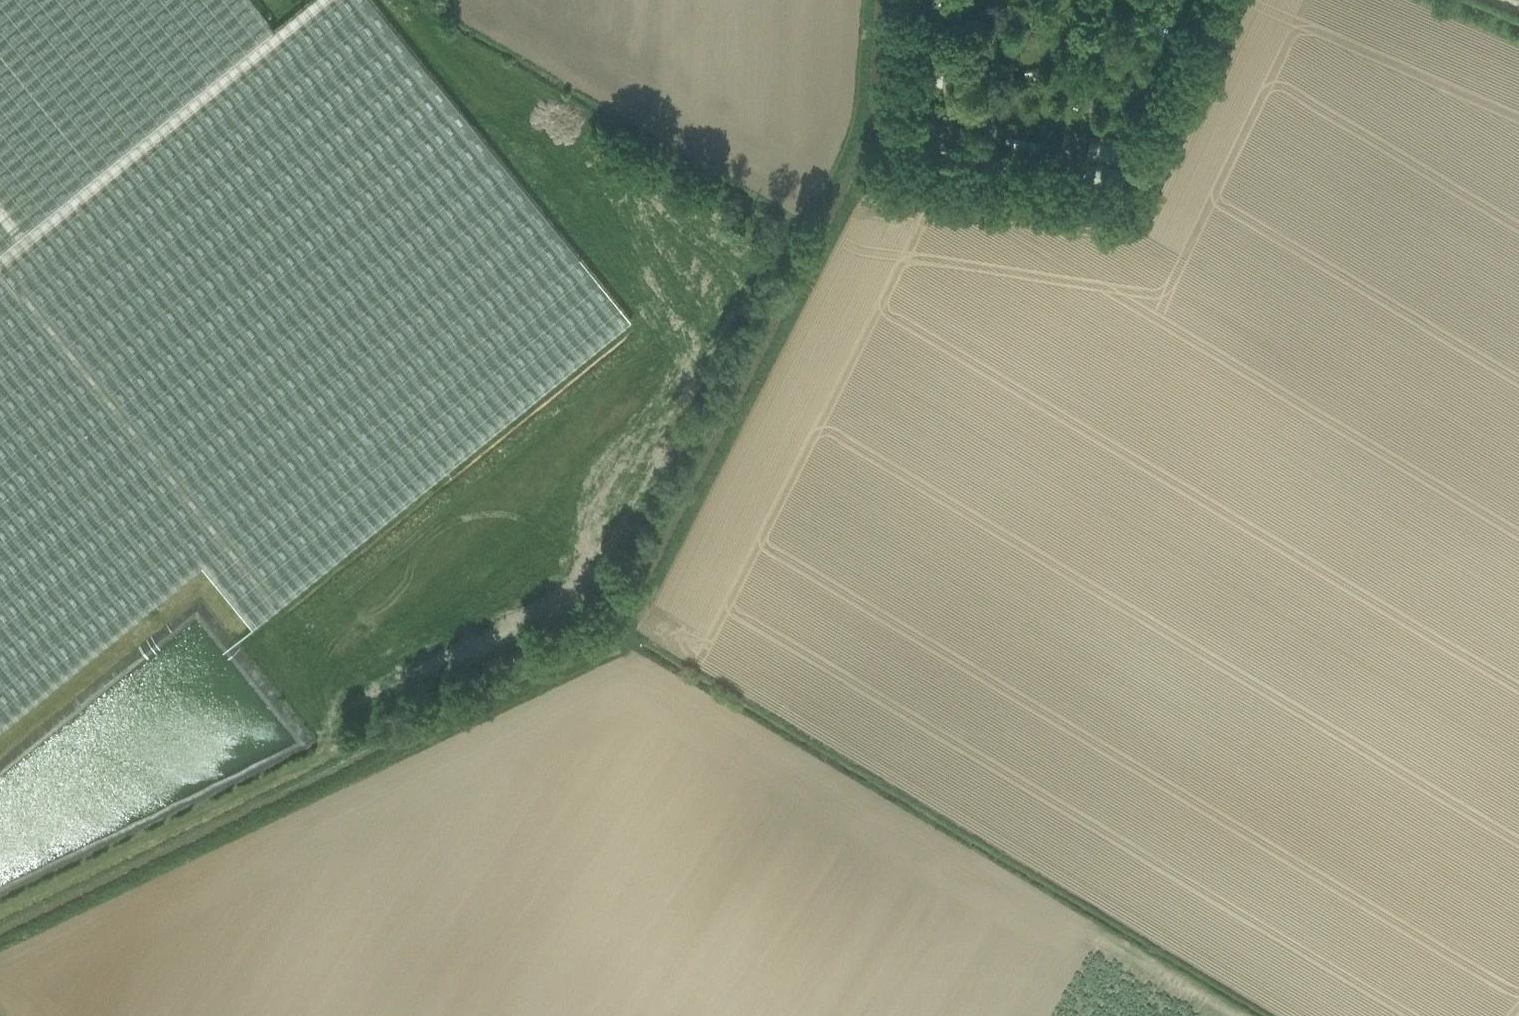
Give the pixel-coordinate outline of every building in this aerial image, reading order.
[(202,564),(252,626),(630,318),(371,0),(310,0),(277,27),(0,253),(0,729),(202,564)] [(277,27),(255,0),(0,0),(0,253),(277,27)] [(932,14),(946,15),(946,0),(933,0),(932,14)] [(976,68),(971,63),(962,66),(963,74),(969,78),(975,75),(976,68)]
